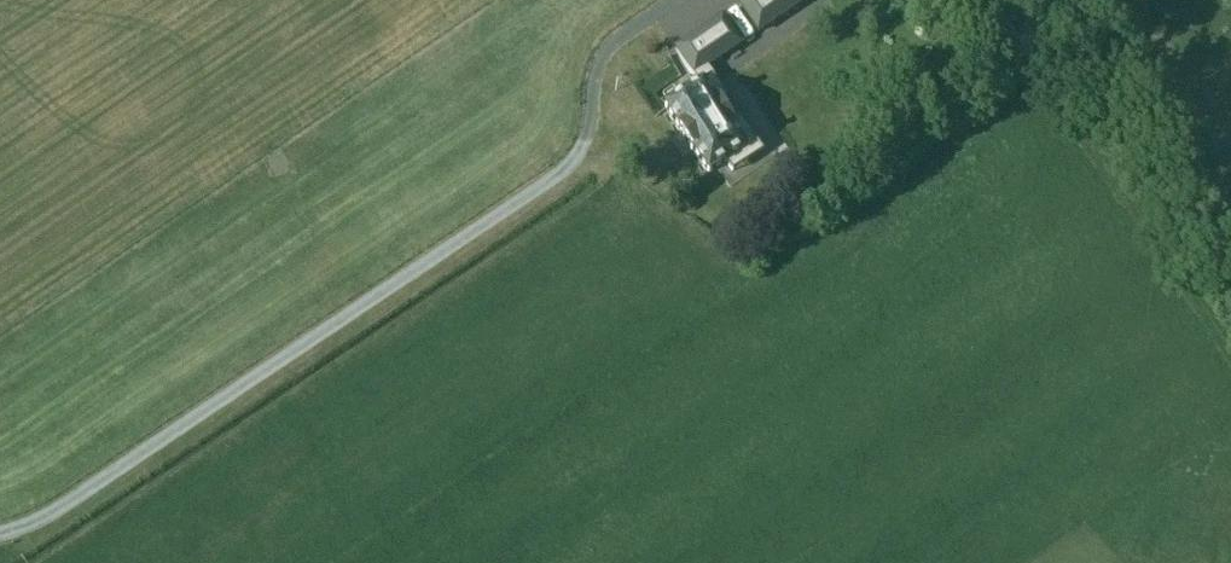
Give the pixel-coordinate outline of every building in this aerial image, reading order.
[(777,0),(748,0),(723,17),(742,43),(785,13),(777,0)] [(786,148),(735,73),(717,86),(715,83),(716,82),(713,78),(712,79),(705,69),(741,44),(723,17),(708,28),(676,50),(694,76),(701,86),(667,109),(665,110),(666,113),(667,112),(681,133),(679,134),(681,136),(690,150),(692,152),(693,151),(707,172),(708,174),(711,173),(710,173),(717,168),(730,187),(786,148)] [(785,25),(743,50),(758,75),(800,50),(785,25)]
